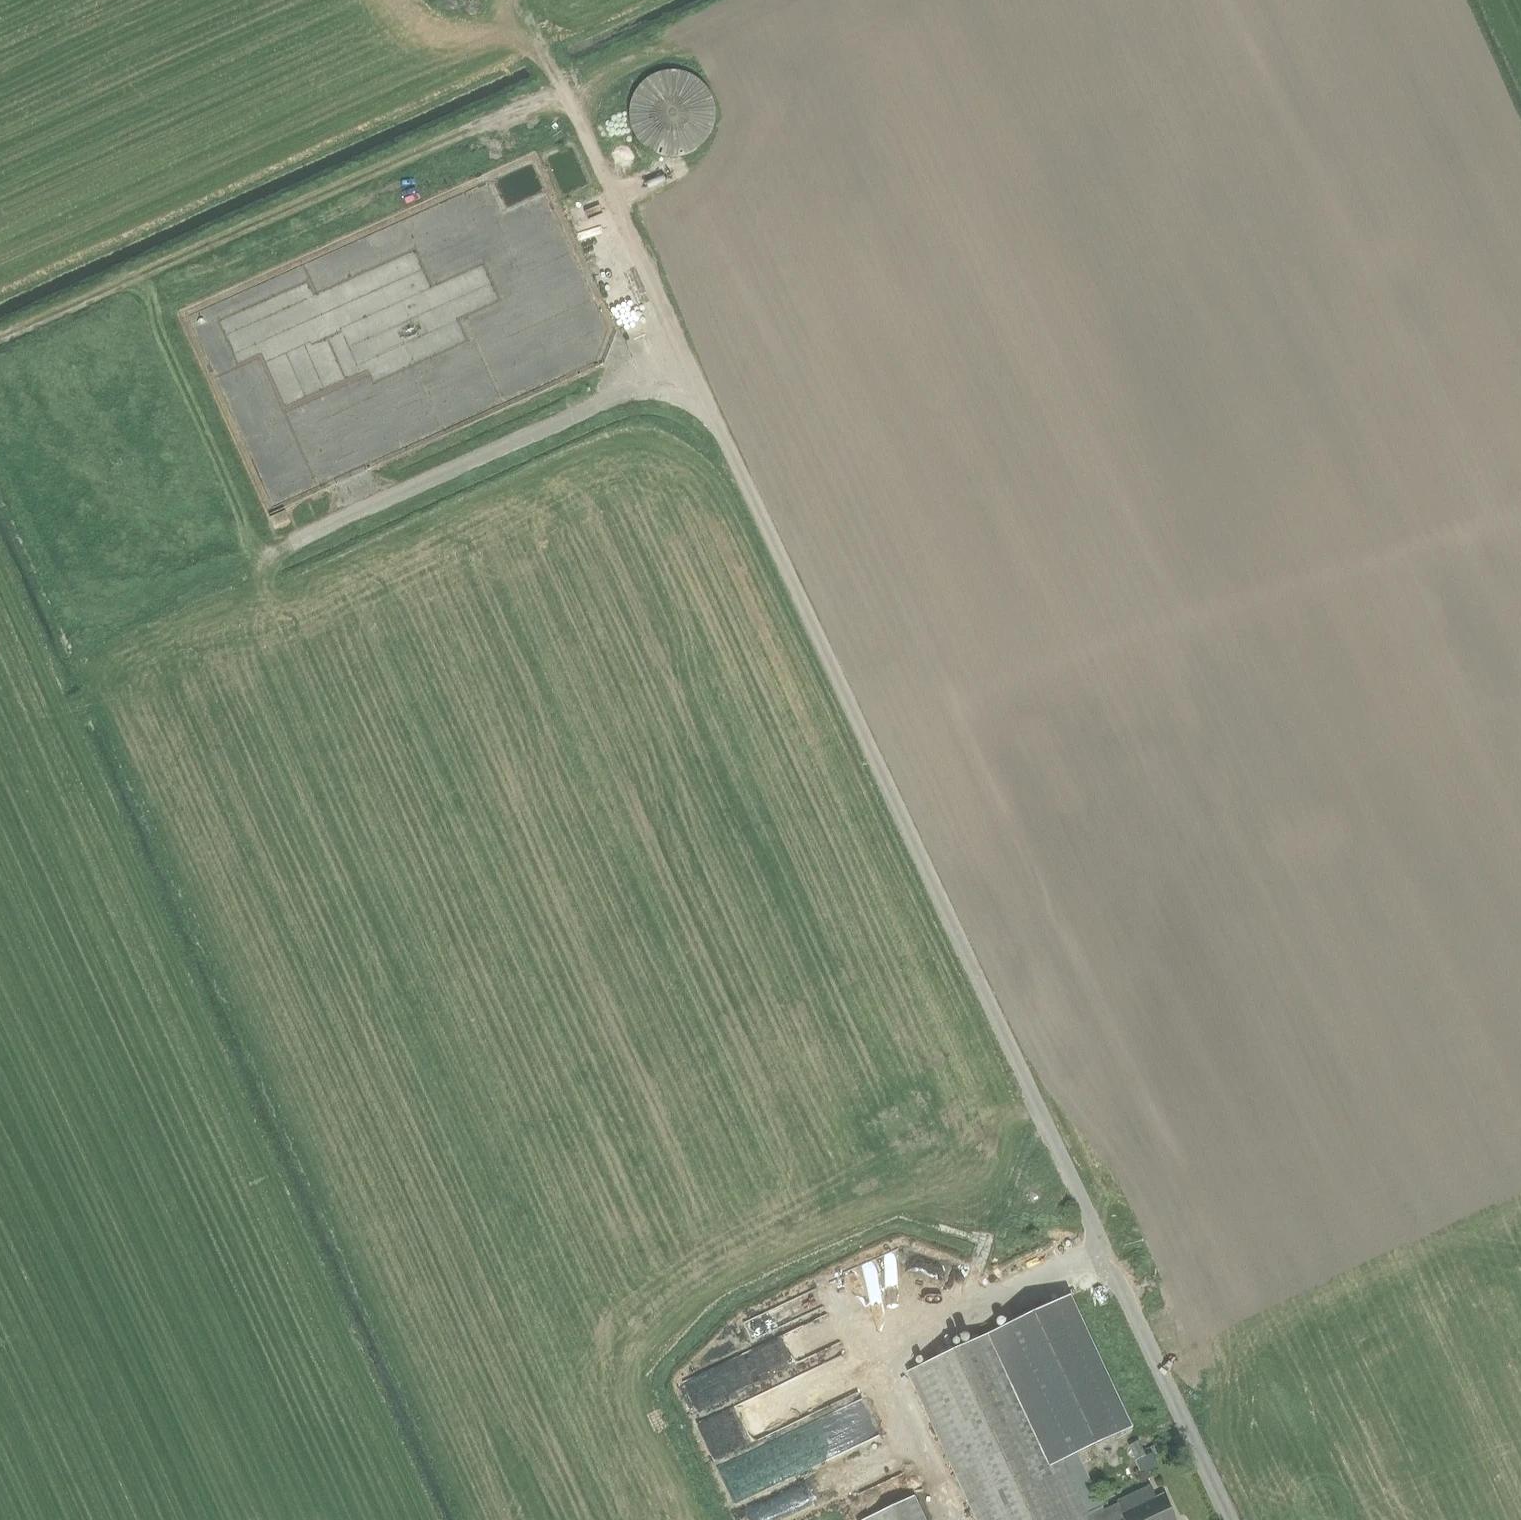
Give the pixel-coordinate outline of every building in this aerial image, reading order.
[(649,151),(650,152),(656,155),(664,157),(671,159),(679,158),(686,157),(693,154),(699,150),(705,145),(710,139),(713,132),(716,125),(717,118),(717,110),(715,103),(712,96),(708,89),(703,83),(698,79),(691,75),(684,73),(676,72),(669,72),(661,73),(654,76),(648,80),(642,85),(637,91),(634,97),(631,104),(630,112),(630,119),(631,127),(634,134),(638,140),(643,146),(649,151)] [(274,528),(289,521),(285,512),(270,519),(274,528)] [(785,1310),(754,1320),(758,1333),(783,1325),(781,1318),(779,1324),(775,1314),(789,1320),(793,1313),(802,1310),(797,1321),(786,1324),(788,1331),(784,1341),(803,1350),(811,1333),(826,1340),(841,1335),(830,1302),(824,1304),(820,1290),(790,1300),(785,1310)] [(1067,1298),(912,1371),(981,1519),(1175,1519),(1163,1495),(1157,1498),(1151,1485),(1118,1500),(1119,1503),(1103,1511),(1077,1454),(1128,1430),(1067,1298)] [(703,1407),(754,1384),(742,1357),(691,1380),(703,1407)] [(762,1408),(717,1422),(725,1447),(769,1433),(762,1408)] [(1139,1441),(1129,1446),(1136,1461),(1146,1456),(1139,1441)] [(795,1490),(794,1508),(814,1509),(815,1491),(795,1490)] [(885,1511),(864,1519),(924,1519),(914,1497),(885,1511)]
